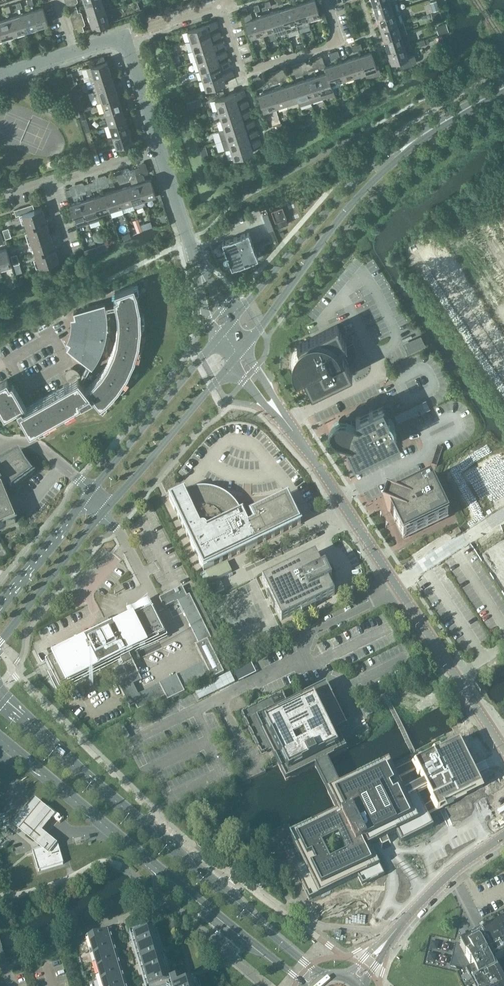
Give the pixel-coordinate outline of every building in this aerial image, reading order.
[(89,16),(106,10),(102,0),(99,0),(86,4),(89,16)] [(308,19),(320,15),(316,0),(311,0),(303,2),(308,19)] [(394,11),(400,10),(397,0),(390,0),(374,5),(376,12),(375,12),(376,17),(378,17),(394,11)] [(436,0),(431,2),(433,11),(439,9),(436,0)] [(292,6),(299,28),(310,24),(308,19),(303,2),(292,6)] [(299,28),(292,6),(280,10),(287,32),(299,28)] [(43,7),(31,11),(37,27),(48,23),(43,7)] [(89,16),(93,28),(110,22),(108,19),(106,10),(89,16)] [(287,32),(280,10),(269,13),(274,30),(276,35),(287,32)] [(400,10),(394,11),(378,17),(380,23),(379,24),(380,29),(381,28),(403,21),(400,10)] [(440,10),(432,12),(435,19),(442,17),(440,10)] [(37,27),(31,11),(20,15),(25,31),(37,27)] [(248,14),(244,15),(246,21),(251,37),(263,33),(257,17),(252,18),(250,13),(248,14)] [(274,30),(269,13),(257,17),(263,33),(274,30)] [(25,31),(20,15),(8,18),(13,34),(25,31)] [(8,18),(0,21),(0,32),(2,38),(13,34),(8,18)] [(191,40),(210,34),(208,29),(218,26),(217,21),(187,30),(191,40)] [(381,28),(384,35),(382,36),(384,40),(385,40),(385,39),(407,32),(403,21),(381,28)] [(446,23),(437,26),(439,34),(448,31),(446,23)] [(194,50),(213,44),(211,39),(221,35),(220,31),(210,34),(191,40),(194,50)] [(388,51),(409,44),(411,44),(407,32),(385,39),(385,40),(387,46),(386,47),(387,51),(388,51)] [(223,41),(213,44),(194,50),(197,60),(216,54),(215,48),(224,45),(223,41)] [(411,49),(409,44),(388,51),(391,58),(389,58),(391,63),(392,62),(392,63),(398,61),(399,64),(400,65),(400,66),(401,66),(402,67),(403,67),(404,67),(413,63),(414,63),(415,62),(415,61),(416,61),(416,60),(415,59),(414,55),(408,57),(406,50),(411,49)] [(200,70),(219,63),(218,58),(228,55),(226,51),(216,54),(197,60),(200,70)] [(360,56),(365,72),(367,78),(381,73),(379,65),(376,66),(372,52),(360,56)] [(365,72),(360,56),(349,59),(354,76),(365,72)] [(354,76),(349,59),(337,63),(342,79),(354,76)] [(203,79),(223,73),(221,68),(231,65),(229,60),(219,64),(219,63),(200,70),(203,79)] [(111,73),(109,66),(110,66),(108,61),(91,66),(87,68),(91,80),(111,73)] [(331,83),(332,83),(342,79),(337,63),(325,67),(327,72),(328,72),(331,83)] [(223,73),(203,79),(206,90),(226,83),(224,78),(234,75),(233,70),(223,73)] [(111,73),(91,80),(94,91),(115,84),(113,78),(113,77),(112,72),(111,73)] [(333,88),(332,83),(331,83),(328,72),(327,72),(316,76),(323,98),(335,94),(333,89),(333,88)] [(323,98),(316,76),(305,80),(312,102),(323,98)] [(312,102),(305,80),(293,83),(298,100),(300,105),(312,102)] [(298,100),(293,83),(282,87),(287,103),(298,100)] [(115,84),(94,91),(98,102),(102,101),(118,96),(116,89),(117,89),(116,84),(115,84)] [(287,103),(282,87),(270,91),(276,107),(287,103)] [(238,103),(236,98),(246,94),(245,90),(215,99),(219,109),(238,103)] [(270,91),(259,94),(264,111),(276,107),(270,91)] [(118,96),(102,101),(106,112),(122,107),(120,100),(121,100),(119,95),(118,96)] [(238,103),(219,109),(222,119),(241,113),(239,107),(249,104),(248,100),(238,103)] [(122,107),(106,112),(109,124),(126,119),(125,118),(123,112),(124,111),(123,107),(122,107)] [(225,129),(244,123),(242,117),(252,114),(251,110),(241,113),(222,119),(225,129)] [(129,130),(127,123),(128,123),(126,118),(125,118),(126,119),(109,124),(113,135),(129,130)] [(222,140),(247,132),(246,127),(255,124),(254,120),(244,123),(225,129),(219,131),(222,140)] [(113,135),(117,147),(133,142),(130,134),(131,134),(130,129),(129,130),(113,135)] [(247,132),(222,140),(225,150),(231,148),(251,142),(249,137),(259,133),(257,129),(247,133),(247,132)] [(231,148),(234,158),(254,152),(252,146),(262,143),(260,139),(251,142),(231,148)] [(144,174),(141,173),(136,174),(139,182),(144,199),(156,195),(151,179),(146,180),(144,174)] [(139,182),(136,174),(132,175),(130,178),(132,185),(128,186),(133,202),(144,199),(139,182)] [(133,202),(128,186),(116,190),(121,206),(133,202)] [(121,206),(116,190),(105,193),(110,210),(121,206)] [(110,210),(105,193),(93,197),(99,213),(110,210)] [(82,201),(87,217),(89,223),(101,219),(99,213),(93,197),(82,201)] [(89,223),(87,217),(82,201),(70,204),(77,227),(89,223)] [(283,206),(271,210),(275,222),(276,222),(278,227),(288,223),(298,220),(302,218),(301,216),(296,201),(283,206)] [(31,240),(51,233),(47,223),(48,222),(47,217),(45,218),(42,207),(35,209),(30,211),(25,212),(23,213),(31,240)] [(236,237),(223,242),(227,255),(232,268),(245,263),(258,258),(254,245),(249,232),(236,237)] [(57,249),(55,244),(54,244),(51,233),(31,240),(40,267),(59,261),(55,250),(57,249)] [(0,250),(0,268),(12,265),(7,248),(0,250)] [(12,382),(10,384),(7,379),(0,383),(0,408),(4,416),(17,409),(30,431),(92,396),(100,406),(107,400),(118,389),(128,374),(134,360),(139,343),(141,328),(141,310),(138,295),(134,285),(115,292),(117,297),(114,298),(118,314),(118,324),(116,340),(113,351),(107,364),(101,373),(90,385),(86,387),(73,370),(68,375),(71,381),(26,406),(12,382)] [(67,348),(88,364),(90,366),(92,367),(94,365),(96,362),(98,359),(99,356),(101,353),(102,350),(103,347),(104,343),(105,340),(106,337),(107,333),(107,330),(107,327),(107,323),(107,320),(107,316),(107,313),(106,310),(106,309),(106,308),(106,307),(105,305),(105,303),(74,311),(74,312),(74,314),(75,316),(75,319),(75,322),(75,324),(75,327),(75,329),(74,332),(74,334),(73,336),(72,339),(71,341),(70,343),(68,346),(67,348)] [(299,348),(298,349),(297,350),(296,352),(295,353),(295,354),(294,356),(294,357),(294,359),(293,360),(293,361),(293,363),(293,364),(293,366),(293,367),(294,369),(294,370),(295,372),(295,374),(296,375),(297,376),(298,377),(303,375),(312,394),(352,374),(347,364),(349,363),(351,362),(352,361),(353,360),(355,352),(355,351),(355,350),(355,348),(355,347),(354,346),(352,342),(347,345),(337,325),(297,345),(299,348)] [(410,347),(425,341),(421,331),(405,337),(410,347)] [(330,424),(330,425),(330,427),(331,428),(331,429),(333,432),(336,434),(344,437),(346,438),(348,438),(349,442),(347,443),(356,462),(400,440),(383,404),(356,417),(357,420),(353,421),(352,421),(350,420),(344,418),(342,418),(338,418),(336,418),(333,420),(331,421),(330,422),(330,424)] [(0,462),(0,530),(4,528),(16,523),(2,490),(8,486),(11,489),(33,473),(26,463),(19,451),(0,462)] [(383,509),(382,509),(388,511),(390,512),(404,539),(448,517),(431,481),(395,499),(393,498),(387,495),(387,496),(388,497),(386,503),(384,509),(383,509)] [(184,492),(169,499),(203,571),(226,560),(265,541),(269,540),(278,535),(301,524),(288,496),(265,507),(250,515),(252,518),(246,520),(242,513),(241,514),(240,511),(239,509),(237,507),(236,505),(234,503),(232,501),(230,500),(228,498),(226,497),(224,495),(222,494),(220,493),(219,493),(217,492),(214,491),(212,491),(209,490),(207,490),(204,490),(201,490),(199,490),(196,490),(193,491),(191,491),(188,492),(186,493),(185,494),(184,492)] [(458,529),(453,532),(456,537),(461,533),(458,529)] [(269,593),(267,594),(273,609),(276,608),(282,621),(301,611),(302,613),(317,607),(315,604),(335,595),(329,582),(332,581),(330,577),(333,575),(330,568),(327,570),(325,566),(322,568),(316,555),(296,564),(295,562),(281,569),(282,571),(263,580),(269,593)] [(142,680),(133,662),(129,654),(165,636),(152,610),(119,626),(115,618),(109,620),(111,625),(104,628),(106,632),(48,661),(53,671),(50,673),(58,689),(119,659),(123,667),(112,672),(130,708),(135,705),(138,711),(165,697),(168,701),(185,693),(182,688),(210,675),(212,679),(224,674),(208,641),(211,639),(189,595),(187,596),(182,587),(159,598),(164,608),(178,601),(199,644),(196,646),(204,663),(138,695),(133,684),(142,680)] [(215,682),(213,683),(217,691),(235,683),(231,674),(230,673),(214,681),(215,682)] [(213,682),(195,691),(199,700),(217,691),(213,683),(213,682)] [(265,702),(241,714),(246,724),(247,726),(251,733),(252,736),(256,743),(258,747),(262,755),(265,754),(266,753),(270,752),(272,751),(275,757),(275,758),(276,760),(278,764),(286,779),(315,765),(322,780),(328,792),(340,786),(334,773),(327,759),(347,750),(346,748),(346,747),(344,744),(341,737),(337,730),(347,725),(345,721),(326,684),(317,688),(298,698),(295,699),(288,703),(283,693),(276,697),(273,698),(265,702)] [(415,765),(396,775),(395,774),(395,775),(389,762),(340,786),(328,792),(338,811),(292,833),(289,835),(303,864),(294,869),(309,900),(358,877),(363,886),(385,875),(370,845),(378,841),(380,846),(386,843),(391,841),(388,836),(396,832),(402,843),(433,827),(427,815),(427,814),(483,786),(461,742),(425,760),(424,758),(420,761),(420,760),(419,759),(417,760),(417,761),(417,762),(415,763),(415,765)] [(495,809),(503,805),(503,779),(498,765),(488,769),(491,777),(486,779),(488,784),(485,785),(495,809)] [(57,844),(43,832),(56,816),(36,800),(28,809),(14,827),(48,855),(57,844)] [(58,845),(58,844),(57,844),(56,844),(57,845),(34,852),(33,851),(33,852),(38,870),(38,871),(39,871),(39,870),(63,864),(63,863),(58,845)] [(456,944),(450,967),(462,970),(466,978),(465,978),(470,985),(503,985),(493,965),(503,959),(503,925),(461,946),(456,944)] [(103,985),(123,985),(107,931),(88,937),(103,985)] [(179,981),(171,983),(156,931),(133,938),(147,985),(166,985),(171,985),(181,985),(179,981)]
